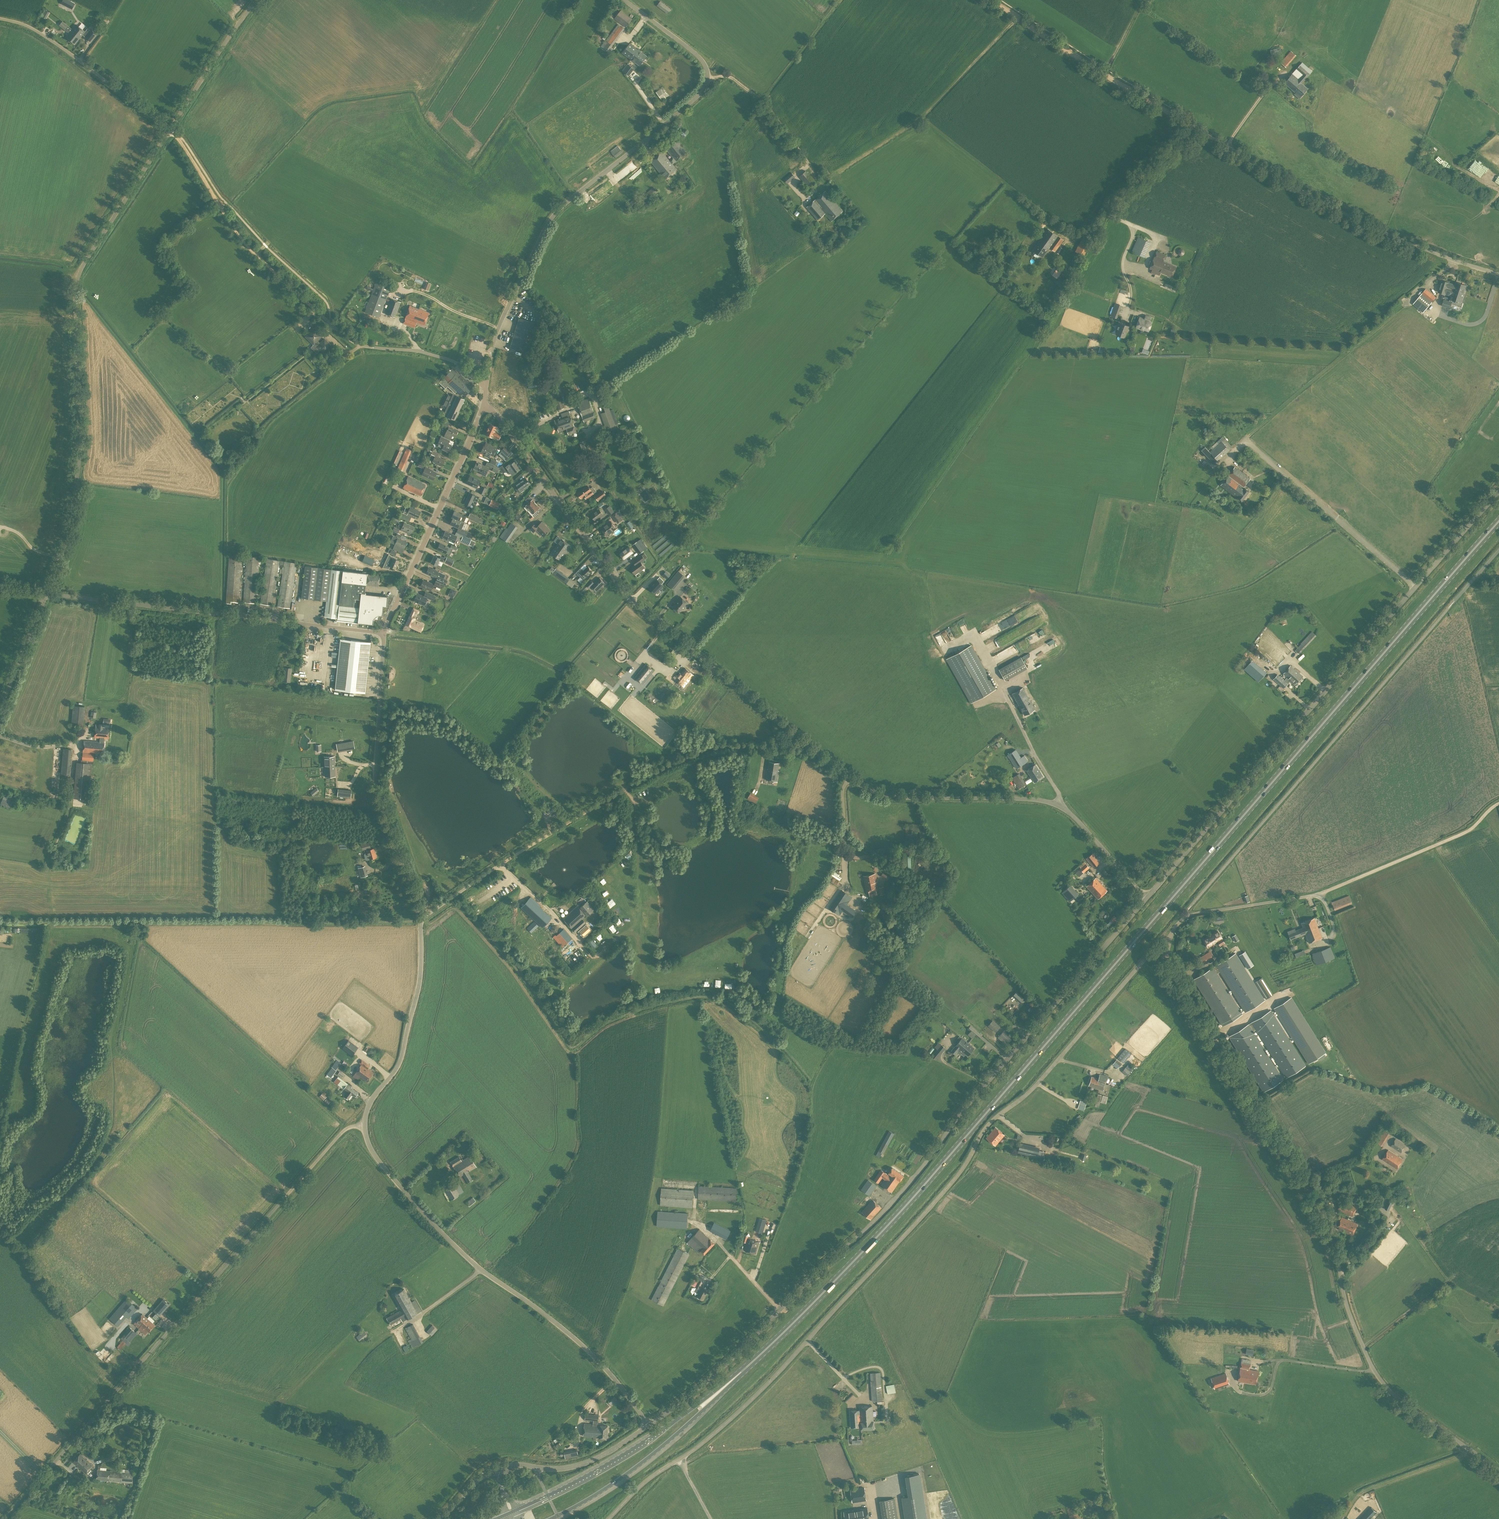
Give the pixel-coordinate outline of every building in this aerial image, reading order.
[(72,8),(75,2),(70,0),(61,0),(60,4),(72,8)] [(657,6),(667,14),(671,9),(660,1),(657,6)] [(614,19),(626,27),(632,19),(621,10),(614,19)] [(77,33),(62,21),(59,25),(69,33),(66,37),(75,44),(79,38),(76,35),(77,33)] [(76,25),(73,29),(62,21),(77,33),(76,35),(79,38),(82,35),(85,37),(91,42),(97,35),(91,30),(90,31),(87,28),(85,31),(76,25)] [(615,28),(622,33),(625,29),(618,24),(615,28)] [(605,41),(601,46),(608,51),(609,52),(612,48),(611,47),(616,40),(610,36),(606,40),(605,39),(607,37),(605,35),(602,38),(605,41)] [(637,57),(641,52),(630,43),(623,53),(631,59),(632,58),(633,59),(635,56),(637,57)] [(1270,50),(1271,55),(1281,52),(1280,47),(1270,50)] [(1280,63),(1286,67),(1296,56),(1291,51),(1280,63)] [(632,58),(631,59),(640,66),(647,56),(641,52),(637,57),(635,56),(633,59),(632,58)] [(1302,84),(1301,83),(1312,71),(1302,62),(1284,83),(1294,92),(1295,93),(1294,94),(1299,98),(1307,89),(1302,84)] [(629,76),(634,69),(628,64),(623,71),(629,76)] [(661,174),(665,178),(677,169),(674,165),(673,165),(673,164),(687,152),(676,139),(650,160),(661,174)] [(616,158),(623,152),(618,145),(610,151),(616,158)] [(1444,165),(1449,159),(1443,154),(1438,159),(1444,165)] [(809,188),(816,182),(806,170),(799,176),(809,188)] [(783,179),(787,183),(795,176),(791,172),(783,179)] [(1372,176),(1368,182),(1374,185),(1377,180),(1373,178),(1374,177),(1372,176)] [(653,187),(642,197),(646,202),(658,192),(653,187)] [(826,191),(818,197),(829,210),(825,213),(825,214),(831,221),(843,211),(837,204),(826,191)] [(643,200),(639,195),(628,203),(632,208),(643,200)] [(829,210),(818,197),(806,207),(818,220),(825,214),(825,213),(829,210)] [(1038,242),(1033,250),(1042,257),(1048,249),(1049,248),(1055,252),(1064,240),(1058,236),(1047,228),(1038,242)] [(1091,243),(1079,237),(1072,250),(1084,256),(1091,243)] [(1132,252),(1144,257),(1151,242),(1138,237),(1132,252)] [(1154,258),(1150,268),(1152,269),(1151,273),(1155,275),(1156,274),(1159,275),(1161,272),(1172,277),(1176,266),(1163,262),(1166,255),(1156,251),(1154,258)] [(998,260),(998,267),(996,267),(996,269),(998,269),(1005,269),(1005,260),(998,260)] [(457,270),(452,267),(447,274),(452,277),(457,270)] [(1057,268),(1052,275),(1057,278),(1062,271),(1057,268)] [(461,273),(457,270),(452,277),(456,280),(461,273)] [(466,276),(461,273),(456,280),(461,283),(462,282),(463,280),(466,276)] [(377,280),(364,312),(379,317),(391,286),(377,280)] [(1455,285),(1454,284),(1441,280),(1438,292),(1446,294),(1447,290),(1453,291),(1453,292),(1460,294),(1460,293),(1464,294),(1467,285),(1456,282),(1455,285)] [(483,285),(478,281),(473,289),(478,292),(483,285)] [(1165,283),(1163,286),(1175,291),(1177,288),(1165,283)] [(487,288),(483,285),(478,292),(482,295),(487,288)] [(492,291),(487,288),(482,295),(487,298),(488,297),(489,295),(492,291)] [(1428,305),(1431,302),(1432,302),(1436,297),(1426,288),(1413,303),(1421,310),(1426,304),(1428,305)] [(1451,296),(1450,299),(1449,301),(1444,299),(1442,306),(1450,308),(1452,300),(1461,303),(1464,294),(1460,293),(1460,294),(1453,292),(1453,291),(1447,290),(1446,294),(1451,296)] [(401,302),(391,298),(385,314),(395,318),(401,302)] [(1117,318),(1121,305),(1115,303),(1110,316),(1111,316),(1110,318),(1112,319),(1113,317),(1117,318)] [(410,306),(405,318),(411,320),(412,317),(416,318),(419,309),(410,306)] [(411,320),(405,318),(403,323),(411,326),(413,321),(424,325),(428,313),(419,309),(416,318),(412,317),(411,320)] [(1139,316),(1135,328),(1144,331),(1144,330),(1148,332),(1152,321),(1150,320),(1151,317),(1145,315),(1144,318),(1139,316)] [(519,318),(510,347),(525,352),(534,323),(519,318)] [(1130,326),(1119,322),(1118,325),(1117,324),(1115,329),(1117,330),(1115,335),(1125,338),(1127,331),(1128,331),(1130,326)] [(385,330),(382,324),(380,325),(379,323),(375,325),(378,333),(385,330)] [(455,393),(456,391),(460,395),(462,393),(464,396),(471,388),(466,384),(465,385),(458,378),(461,375),(453,368),(439,382),(445,388),(447,386),(455,393)] [(562,388),(566,400),(573,397),(569,386),(562,388)] [(464,399),(456,396),(452,394),(451,396),(448,395),(443,405),(446,407),(443,414),(447,416),(448,417),(448,419),(452,421),(453,419),(455,419),(464,399)] [(555,400),(559,410),(564,408),(561,398),(555,400)] [(579,424),(584,422),(596,418),(589,398),(577,402),(583,420),(579,422),(579,424)] [(607,431),(620,427),(619,423),(615,424),(608,404),(603,406),(605,412),(601,413),(607,431)] [(559,432),(567,429),(569,434),(576,432),(570,415),(555,420),(559,432)] [(501,434),(495,432),(497,427),(490,424),(485,434),(492,437),(492,436),(499,439),(501,434)] [(448,427),(446,433),(444,437),(450,440),(452,436),(455,437),(458,431),(448,427)] [(451,446),(450,446),(451,444),(449,443),(450,440),(441,436),(436,447),(442,449),(442,448),(448,451),(451,446)] [(1208,450),(1208,451),(1205,454),(1214,464),(1229,450),(1229,449),(1232,447),(1223,436),(1208,450)] [(592,452),(587,440),(579,443),(583,456),(592,452)] [(490,444),(489,447),(484,445),(480,452),(490,456),(493,449),(495,451),(497,447),(490,444)] [(513,453),(510,450),(505,446),(501,450),(508,457),(513,453)] [(406,448),(397,468),(403,471),(412,450),(406,448)] [(441,458),(437,456),(439,452),(431,448),(430,450),(432,451),(429,458),(433,460),(432,461),(436,463),(435,464),(440,466),(441,465),(442,465),(444,460),(441,459),(441,458)] [(408,458),(416,462),(420,456),(412,452),(408,458)] [(489,468),(484,466),(476,462),(473,468),(474,469),(473,470),(477,472),(478,470),(481,472),(480,473),(485,476),(489,468)] [(509,464),(506,466),(505,467),(503,464),(499,467),(500,469),(496,477),(499,478),(502,472),(503,473),(507,470),(507,469),(508,469),(511,474),(519,469),(514,462),(509,465),(509,464)] [(1241,501),(1249,491),(1245,488),(1243,487),(1250,478),(1235,466),(1220,485),(1237,498),(1241,501)] [(425,467),(422,475),(433,480),(436,472),(425,467)] [(466,484),(476,488),(480,480),(470,475),(466,484)] [(408,476),(403,487),(420,495),(425,484),(408,476)] [(525,478),(523,480),(522,479),(515,484),(521,492),(524,490),(524,489),(530,484),(525,478)] [(505,497),(514,489),(510,485),(504,490),(504,491),(502,494),(505,497)] [(481,486),(478,492),(484,495),(485,492),(489,493),(491,490),(481,486)] [(593,486),(590,489),(588,486),(577,493),(581,498),(584,496),(586,498),(595,492),(596,490),(593,486)] [(602,490),(594,496),(598,501),(606,496),(602,490)] [(479,497),(475,495),(470,493),(465,504),(470,506),(472,500),(477,502),(479,497)] [(493,500),(487,497),(484,503),(490,506),(493,500)] [(532,499),(528,503),(526,501),(524,503),(529,509),(536,503),(532,499)] [(540,508),(536,503),(529,509),(533,514),(540,508)] [(420,512),(411,507),(411,506),(406,504),(402,513),(406,515),(400,513),(398,517),(409,522),(411,517),(414,518),(415,516),(418,518),(420,512)] [(605,509),(609,515),(614,512),(609,506),(606,508),(605,506),(604,507),(605,509)] [(595,521),(603,514),(599,509),(591,515),(595,521)] [(454,511),(451,517),(464,523),(464,522),(466,516),(461,514),(454,511)] [(611,516),(617,523),(623,519),(617,512),(611,516)] [(485,520),(470,513),(468,518),(478,523),(478,522),(483,524),(485,520)] [(464,523),(451,517),(453,518),(450,524),(457,527),(457,528),(458,528),(456,532),(469,538),(471,533),(467,531),(462,529),(464,523)] [(606,535),(616,528),(611,521),(601,529),(606,535)] [(404,522),(401,530),(410,534),(414,527),(404,522)] [(542,522),(538,526),(535,523),(529,529),(533,533),(536,529),(543,536),(550,530),(542,522)] [(507,542),(518,527),(511,523),(507,528),(506,527),(499,536),(507,542)] [(457,536),(452,534),(449,532),(448,533),(445,531),(442,537),(454,543),(457,536)] [(460,541),(468,545),(468,544),(473,547),(475,542),(471,540),(471,539),(463,535),(460,541)] [(571,545),(561,538),(557,535),(554,541),(558,544),(555,548),(558,550),(558,549),(559,550),(559,549),(560,550),(561,549),(566,553),(571,545)] [(397,538),(395,544),(393,549),(402,553),(404,548),(407,542),(397,538)] [(632,545),(639,554),(644,551),(637,541),(632,545)] [(450,548),(448,547),(439,543),(437,549),(445,553),(445,554),(450,556),(452,549),(456,550),(457,547),(451,545),(450,548)] [(633,553),(628,546),(620,553),(624,559),(633,553)] [(558,550),(555,548),(551,553),(561,560),(566,553),(561,549),(560,550),(559,549),(559,550),(558,549),(558,550)] [(635,565),(630,568),(635,575),(644,568),(640,563),(645,559),(647,557),(644,553),(642,555),(632,561),(635,565)] [(371,565),(374,556),(370,554),(366,563),(371,565)] [(243,603),(256,603),(259,557),(247,556),(241,556),(229,555),(226,603),(231,604),(231,602),(235,602),(236,603),(238,603),(238,602),(239,602),(241,562),(246,562),(243,603)] [(399,560),(394,558),(394,557),(390,555),(388,559),(392,561),(389,566),(395,568),(399,560)] [(440,556),(439,558),(434,555),(431,562),(437,565),(439,560),(442,562),(442,561),(451,566),(454,561),(444,556),(444,558),(440,556)] [(277,606),(290,608),(297,563),(285,561),(279,560),(267,558),(260,604),(273,606),(279,565),(283,566),(277,606)] [(592,570),(588,565),(583,570),(580,567),(575,571),(580,576),(583,573),(585,576),(592,570)] [(327,601),(330,569),(305,566),(301,598),(326,601),(327,601)] [(445,574),(439,572),(432,568),(432,569),(428,567),(426,573),(436,578),(435,580),(442,584),(445,585),(447,580),(444,578),(445,574)] [(567,584),(570,578),(556,568),(552,573),(567,584)] [(343,571),(330,569),(327,601),(326,601),(325,613),(324,617),(337,618),(337,619),(373,623),(374,615),(379,615),(379,614),(382,614),(383,605),(387,605),(388,596),(365,593),(367,573),(343,571)] [(678,570),(667,584),(675,590),(686,577),(678,570)] [(379,575),(367,574),(366,585),(378,586),(379,575)] [(575,582),(570,578),(567,584),(571,587),(575,582)] [(600,578),(594,583),(591,580),(586,585),(589,588),(591,586),(596,591),(604,582),(600,578)] [(435,580),(434,584),(427,581),(426,582),(423,580),(420,586),(431,591),(433,585),(440,588),(442,584),(435,580)] [(648,588),(655,594),(656,593),(657,595),(660,592),(659,591),(663,586),(656,580),(648,588)] [(453,597),(456,590),(451,587),(447,595),(453,597)] [(424,605),(427,598),(423,596),(417,593),(413,601),(424,605)] [(679,613),(682,609),(683,610),(688,603),(680,597),(677,601),(677,602),(673,607),(679,613)] [(411,612),(409,616),(405,624),(411,627),(421,632),(424,624),(415,619),(415,618),(417,614),(418,614),(419,610),(413,607),(411,612)] [(1017,615),(1006,619),(1008,625),(1019,621),(1017,615)] [(935,635),(940,645),(946,642),(942,635),(946,633),(946,634),(949,632),(948,629),(935,635)] [(1299,654),(1316,635),(1312,631),(1300,644),(1301,644),(1295,650),(1299,654)] [(370,642),(340,639),(334,689),(364,693),(370,642)] [(971,646),(947,659),(972,703),(995,689),(971,646)] [(1021,657),(999,669),(1005,680),(1027,668),(1021,657)] [(646,664),(635,677),(643,683),(653,670),(652,669),(648,666),(646,664)] [(1248,674),(1258,682),(1266,672),(1257,664),(1248,674)] [(1295,679),(1298,682),(1303,676),(1290,665),(1283,674),(1287,677),(1284,680),(1285,682),(1293,674),(1296,677),(1295,679)] [(290,682),(292,668),(284,667),(282,681),(290,682)] [(679,676),(676,679),(680,681),(677,684),(682,689),(694,675),(685,668),(682,672),(680,670),(677,675),(679,676)] [(1285,682),(1284,680),(1277,674),(1273,679),(1284,688),(1288,683),(1290,681),(1294,685),(1295,684),(1295,685),(1298,682),(1295,679),(1296,677),(1293,674),(1285,682)] [(1018,704),(1029,698),(1023,688),(1012,693),(1018,704)] [(1029,698),(1018,704),(1025,715),(1035,709),(1029,698)] [(71,725),(83,726),(85,706),(73,705),(71,725)] [(141,728),(148,720),(143,716),(136,724),(141,728)] [(100,738),(99,742),(84,740),(83,752),(103,754),(104,742),(104,738),(109,739),(109,728),(110,719),(103,718),(103,724),(99,724),(98,727),(95,727),(94,738),(100,738)] [(337,751),(354,748),(353,741),(336,744),(337,751)] [(71,766),(70,766),(71,749),(63,749),(60,774),(70,775),(71,766)] [(1016,749),(1008,755),(1016,768),(1017,768),(1028,761),(1024,755),(1021,757),(1016,749)] [(83,752),(82,763),(76,762),(73,798),(89,799),(92,763),(92,761),(93,761),(94,753),(83,752)] [(324,757),(325,767),(335,766),(334,756),(324,757)] [(766,780),(777,781),(779,771),(778,771),(779,763),(769,761),(768,769),(767,769),(766,780)] [(1031,767),(1027,770),(1034,782),(1039,779),(1043,777),(1035,765),(1031,767)] [(335,776),(335,766),(325,767),(325,777),(335,776)] [(1019,773),(1012,778),(1019,789),(1026,784),(1019,773)] [(310,792),(313,796),(319,790),(316,787),(310,792)] [(350,797),(351,790),(338,789),(337,796),(350,797)] [(3,797),(0,804),(9,808),(13,801),(14,801),(16,796),(6,791),(4,797),(3,797)] [(747,798),(755,803),(759,797),(750,793),(747,798)] [(18,804),(25,807),(27,801),(20,798),(18,804)] [(374,848),(371,849),(369,842),(360,844),(362,850),(366,849),(367,852),(365,853),(364,854),(365,859),(367,860),(369,859),(376,857),(374,848)] [(1093,868),(1100,862),(1093,853),(1086,858),(1093,868)] [(1083,873),(1089,867),(1084,862),(1079,866),(1081,868),(1080,869),(1083,873)] [(364,866),(358,868),(361,877),(367,875),(364,866)] [(864,876),(867,892),(878,890),(875,877),(876,877),(875,874),(864,876)] [(1097,885),(1100,883),(1095,878),(1086,886),(1093,893),(1099,888),(1097,885)] [(1099,888),(1093,893),(1098,899),(1107,891),(1100,883),(1097,885),(1099,888)] [(1061,892),(1072,903),(1076,899),(1080,895),(1070,884),(1061,892)] [(844,902),(849,894),(842,890),(829,909),(836,913),(839,909),(852,918),(857,911),(844,902)] [(1352,904),(1349,896),(1331,903),(1334,911),(1352,904)] [(542,928),(552,918),(529,898),(520,907),(542,928)] [(594,910),(587,901),(580,907),(587,915),(594,910)] [(591,929),(582,919),(585,916),(577,906),(563,918),(571,928),(580,939),(591,929)] [(1314,918),(1302,923),(1306,933),(1309,942),(1321,937),(1314,918)] [(534,921),(527,928),(531,933),(538,926),(534,921)] [(1306,933),(1302,923),(1301,923),(1303,927),(1288,933),(1290,939),(1306,933)] [(563,929),(560,932),(556,927),(551,932),(554,936),(552,937),(561,948),(572,938),(563,929)] [(1227,942),(1226,941),(1227,940),(1221,930),(1206,939),(1210,946),(1221,940),(1223,943),(1224,942),(1225,944),(1227,942)] [(1234,941),(1228,943),(1233,953),(1238,950),(1234,941)] [(1312,954),(1316,965),(1335,958),(1330,947),(1312,954)] [(1204,962),(1214,957),(1211,951),(1201,956),(1204,962)] [(1246,965),(1252,962),(1245,951),(1239,955),(1246,965)] [(1224,960),(1205,972),(1193,979),(1222,1026),(1234,1019),(1242,1014),(1217,973),(1221,971),(1246,1012),(1253,1007),(1265,1000),(1236,953),(1224,960)] [(1255,982),(1266,999),(1273,995),(1262,977),(1255,982)] [(1015,998),(1020,1003),(1024,999),(1019,994),(1016,992),(1015,993),(1017,996),(1015,998)] [(1309,1064),(1326,1053),(1291,997),(1274,1008),(1309,1064)] [(1271,1009),(1230,1035),(1265,1090),(1284,1078),(1253,1030),(1257,1028),(1287,1076),(1306,1064),(1271,1009)] [(988,1025),(996,1032),(1000,1027),(993,1020),(988,1025)] [(967,1029),(979,1039),(982,1036),(970,1026),(967,1029)] [(998,1037),(1003,1042),(1005,1040),(1008,1042),(1012,1037),(1004,1030),(998,1037)] [(962,1038),(955,1046),(951,1051),(955,1055),(960,1049),(968,1056),(974,1048),(966,1041),(970,1036),(965,1031),(960,1037),(962,1038)] [(342,1048),(352,1056),(358,1047),(348,1040),(342,1048)] [(938,1057),(946,1048),(938,1042),(934,1047),(937,1049),(933,1054),(938,1057)] [(1126,1048),(1117,1057),(1123,1062),(1132,1053),(1126,1048)] [(361,1064),(355,1073),(352,1076),(357,1080),(359,1077),(367,1082),(373,1073),(367,1068),(370,1065),(361,1059),(359,1063),(361,1064)] [(1113,1064),(1117,1068),(1119,1066),(1119,1067),(1122,1064),(1116,1060),(1113,1064)] [(332,1067),(326,1074),(331,1077),(336,1070),(335,1070),(340,1064),(336,1061),(331,1067),(332,1067)] [(1130,1071),(1126,1067),(1122,1071),(1127,1075),(1130,1071)] [(1098,1079),(1098,1081),(1105,1084),(1108,1076),(1100,1074),(1098,1079)] [(352,1088),(347,1084),(348,1083),(338,1076),(334,1082),(343,1089),(343,1088),(348,1092),(344,1096),(348,1099),(351,1094),(355,1097),(358,1093),(352,1088)] [(1092,1076),(1088,1085),(1103,1090),(1105,1084),(1098,1081),(1098,1079),(1092,1076)] [(995,1127),(986,1138),(995,1145),(1004,1135),(995,1127)] [(889,1130),(876,1155),(880,1157),(882,1153),(884,1153),(894,1133),(889,1130)] [(1376,1141),(1382,1145),(1390,1134),(1384,1130),(1376,1141)] [(1396,1138),(1390,1146),(1401,1153),(1406,1145),(1396,1138)] [(1037,1158),(1043,1159),(1044,1159),(1045,1159),(1047,1153),(1045,1152),(1045,1151),(1039,1150),(1040,1146),(1020,1143),(1017,1154),(1037,1157),(1037,1158)] [(1403,1159),(1388,1150),(1382,1159),(1397,1169),(1403,1159)] [(469,1156),(463,1160),(462,1158),(461,1159),(459,1156),(450,1161),(453,1166),(459,1177),(462,1175),(467,1183),(473,1179),(468,1171),(476,1166),(469,1156)] [(889,1173),(888,1174),(881,1169),(874,1179),(878,1183),(882,1178),(884,1179),(881,1185),(892,1192),(900,1181),(903,1175),(892,1167),(888,1173),(889,1173)] [(863,1183),(865,1184),(861,1189),(869,1196),(876,1186),(868,1179),(866,1178),(863,1183)] [(459,1183),(455,1185),(452,1181),(442,1187),(450,1200),(460,1194),(463,1192),(459,1183)] [(698,1186),(698,1199),(736,1201),(737,1188),(698,1186)] [(660,1205),(692,1208),(693,1190),(661,1188),(660,1205)] [(473,1197),(466,1202),(469,1206),(476,1201),(473,1197)] [(1337,1210),(1353,1217),(1357,1206),(1346,1202),(1347,1200),(1342,1198),(1337,1210)] [(871,1220),(882,1208),(872,1199),(862,1211),(871,1220)] [(687,1228),(688,1213),(657,1211),(656,1226),(687,1228)] [(759,1224),(756,1233),(762,1235),(766,1220),(762,1219),(751,1215),(749,1221),(759,1224)] [(1348,1219),(1342,1217),(1337,1228),(1343,1231),(1348,1219)] [(1358,1223),(1348,1219),(1343,1231),(1353,1235),(1358,1223)] [(733,1236),(729,1234),(730,1231),(714,1222),(710,1231),(722,1237),(722,1239),(725,1240),(725,1239),(726,1239),(731,1242),(733,1236)] [(714,1243),(710,1239),(699,1229),(687,1242),(699,1253),(701,1251),(704,1254),(714,1243)] [(759,1242),(750,1239),(751,1237),(744,1235),(742,1241),(746,1242),(743,1250),(756,1254),(759,1242)] [(1352,1243),(1346,1250),(1349,1253),(1355,1246),(1352,1243)] [(690,1254),(677,1248),(651,1299),(663,1305),(690,1254)] [(699,1279),(695,1287),(699,1289),(703,1281),(699,1279)] [(697,1296),(703,1299),(708,1289),(702,1286),(697,1296)] [(393,1295),(401,1309),(386,1318),(390,1325),(401,1319),(402,1322),(406,1319),(418,1312),(418,1313),(421,1310),(415,1299),(411,1301),(404,1288),(393,1295)] [(163,1298),(153,1310),(156,1312),(159,1308),(162,1311),(169,1304),(163,1298)] [(128,1319),(137,1308),(128,1300),(111,1320),(118,1326),(126,1317),(128,1319)] [(151,1315),(157,1320),(160,1316),(154,1311),(151,1315)] [(133,1323),(139,1328),(141,1325),(148,1332),(154,1324),(142,1314),(133,1323)] [(412,1347),(422,1341),(413,1324),(405,1328),(411,1339),(408,1340),(412,1347)] [(437,1329),(432,1325),(426,1331),(431,1335),(437,1329)] [(121,1338),(123,1340),(117,1347),(120,1349),(128,1340),(129,1341),(136,1333),(130,1327),(121,1338)] [(360,1341),(368,1335),(364,1330),(356,1337),(360,1341)] [(1242,1359),(1240,1368),(1250,1369),(1251,1364),(1248,1364),(1249,1360),(1242,1359)] [(1239,1374),(1238,1381),(1253,1384),(1254,1380),(1252,1379),(1253,1375),(1249,1374),(1250,1369),(1240,1368),(1239,1374)] [(1258,1371),(1250,1369),(1249,1374),(1253,1375),(1252,1379),(1254,1380),(1253,1384),(1256,1384),(1258,1371)] [(882,1401),(882,1388),(881,1388),(880,1372),(870,1373),(871,1385),(872,1401),(882,1401)] [(1215,1389),(1229,1384),(1226,1373),(1211,1378),(1215,1389)] [(895,1384),(886,1385),(887,1393),(896,1392),(895,1384)] [(613,1407),(619,1401),(615,1396),(608,1402),(613,1407)] [(874,1428),(873,1418),(872,1406),(859,1407),(859,1410),(861,1427),(861,1429),(874,1428)] [(861,1427),(859,1410),(849,1411),(850,1427),(861,1427)] [(585,1423),(584,1430),(595,1431),(594,1432),(600,1433),(600,1431),(607,1431),(608,1425),(600,1425),(598,1424),(598,1421),(599,1415),(586,1413),(585,1420),(593,1420),(593,1424),(585,1423)] [(595,1431),(584,1430),(583,1436),(599,1438),(607,1438),(607,1431),(600,1431),(600,1433),(594,1432),(595,1431)] [(577,1450),(564,1452),(565,1458),(578,1456),(577,1450)] [(79,1467),(86,1459),(80,1454),(73,1462),(79,1467)] [(86,1459),(79,1467),(85,1473),(89,1469),(91,1470),(95,1467),(92,1465),(86,1459)] [(97,1469),(96,1480),(132,1483),(133,1470),(125,1469),(123,1469),(123,1471),(109,1470),(110,1468),(100,1468),(100,1465),(98,1464),(97,1469)] [(849,1487),(850,1499),(864,1497),(863,1485),(849,1487)] [(905,1518),(927,1518),(924,1494),(909,1497),(902,1498),(905,1518)] [(895,1498),(879,1500),(882,1518),(898,1518),(895,1498)] [(1360,1518),(1370,1518),(1377,1512),(1371,1507),(1360,1518)] [(844,1518),(868,1518),(867,1509),(843,1512),(844,1518)]
